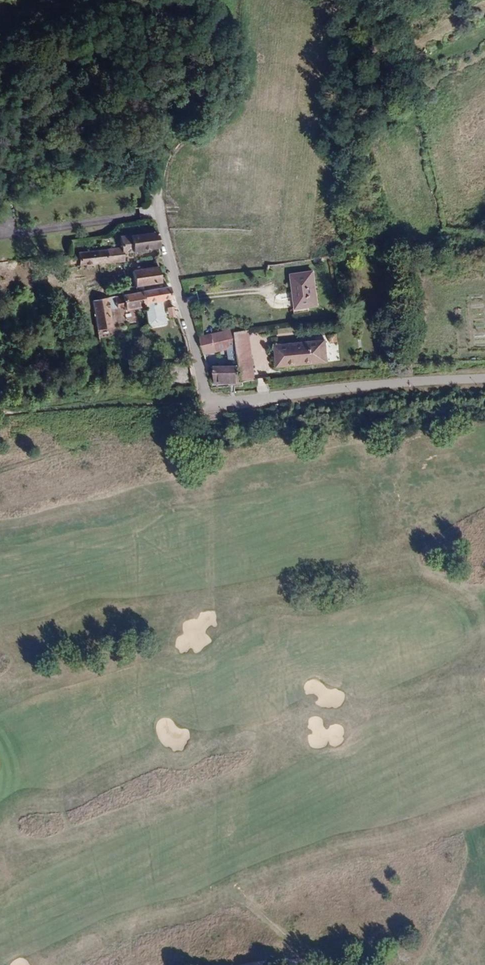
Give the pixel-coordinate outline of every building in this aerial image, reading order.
[(165,248),(160,230),(139,234),(142,247),(143,252),(165,248)] [(142,247),(92,255),(94,271),(98,270),(145,262),(143,252),(142,247)] [(79,257),(71,258),(72,268),(88,266),(87,255),(79,257)] [(149,270),(152,285),(172,279),(171,266),(149,270)] [(300,269),(300,299),(300,302),(323,302),(323,269),(300,269)] [(169,302),(179,298),(175,285),(153,291),(110,303),(113,316),(114,324),(127,320),(123,306),(129,304),(130,308),(135,307),(137,313),(158,307),(159,311),(171,308),(169,302)] [(93,298),(94,329),(111,328),(110,298),(93,298)] [(114,324),(115,335),(130,331),(128,326),(127,320),(114,324)] [(201,325),(203,342),(243,343),(243,324),(201,325)] [(243,356),(244,379),(259,379),(258,324),(243,324),(243,343),(243,356)] [(282,340),(282,363),(332,362),(331,339),(282,340)] [(215,378),(244,379),(243,356),(215,355),(215,378)]
